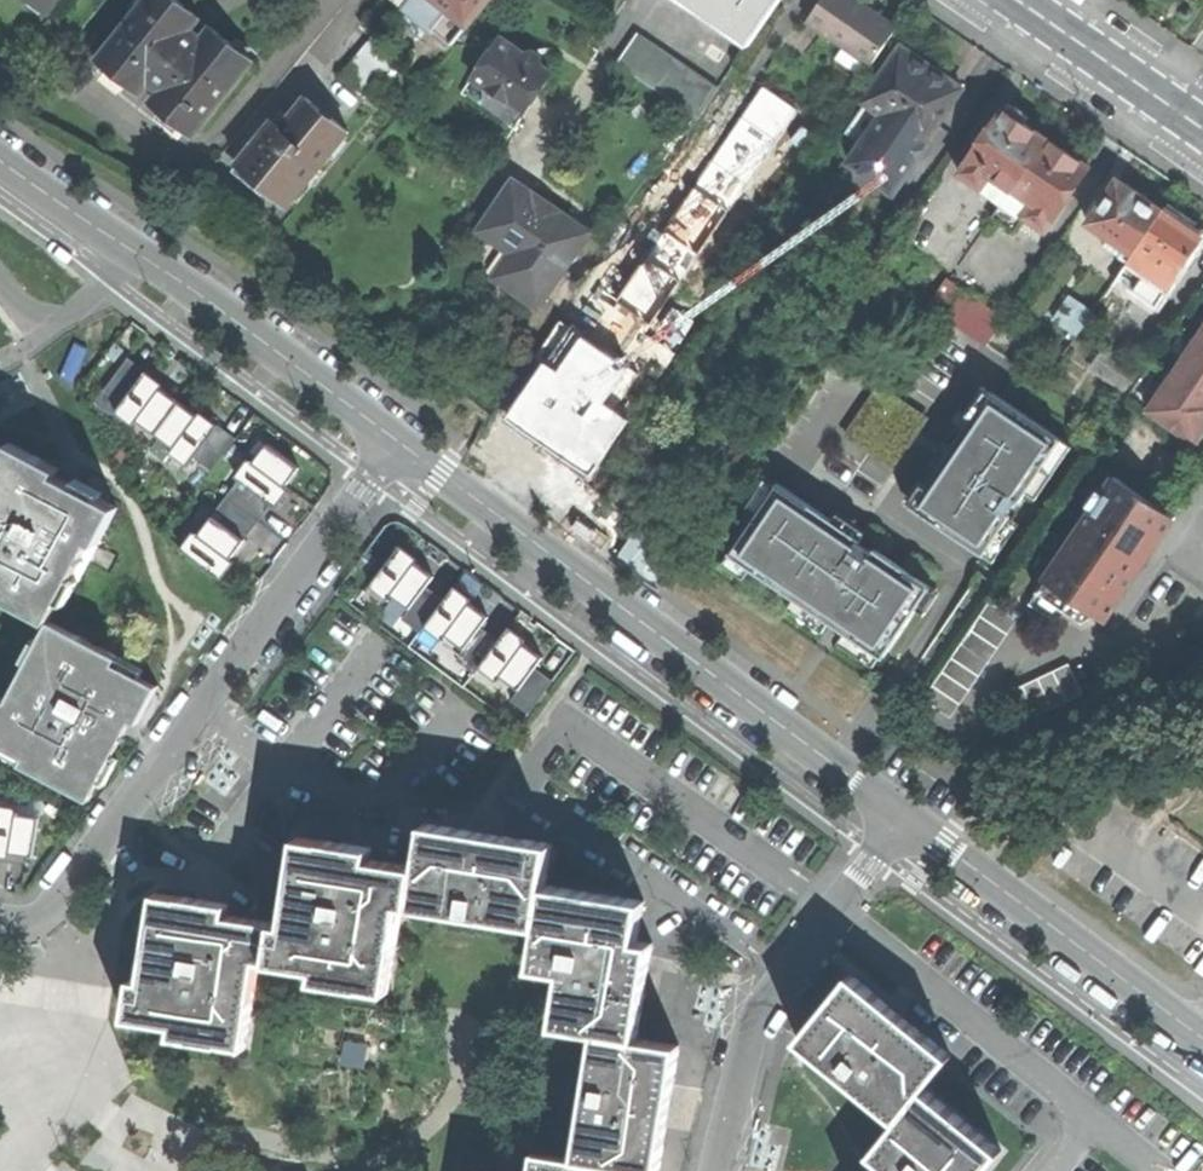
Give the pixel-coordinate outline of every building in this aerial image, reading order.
[(177,0),(146,0),(98,60),(139,92),(148,81),(161,91),(151,102),(192,135),(252,60),(211,27),(202,39),(195,33),(190,29),(199,17),(177,0)] [(437,28),(451,12),(436,0),(410,0),(403,9),(433,33),(437,28)] [(437,28),(454,41),(488,0),(436,0),(451,12),(437,28)] [(750,43),(779,0),(687,0),(750,43)] [(843,45),(871,65),(897,28),(857,0),(821,0),(807,20),(843,45)] [(698,119),(718,90),(636,34),(616,63),(698,119)] [(340,76),(365,96),(398,55),(373,35),(340,76)] [(490,104),(496,108),(509,102),(524,113),(552,73),(537,63),(526,55),(500,37),(472,77),(486,86),(485,101),(490,104)] [(838,67),(859,82),(871,65),(843,45),(836,59),(838,67)] [(532,46),(526,55),(537,63),(543,54),(532,46)] [(897,124),(925,143),(963,88),(935,69),(902,46),(864,101),(866,103),(897,124)] [(237,165),(287,206),(349,131),(325,112),(307,97),(282,127),(273,120),(237,165)] [(715,146),(773,185),(805,137),(762,107),(748,98),(715,146)] [(877,154),(897,124),(866,103),(846,132),(862,143),(877,154)] [(982,190),(1002,203),(1047,138),(1024,123),(1028,117),(1022,111),(1017,107),(1010,105),(1006,111),(1004,109),(960,173),(983,189),(982,190)] [(925,143),(897,124),(877,154),(862,143),(849,162),(894,193),(927,145),(925,143)] [(1023,216),(1045,232),(1089,167),(1070,154),(1047,138),(1002,203),(1022,217),(1023,216)] [(1127,249),(1134,253),(1139,246),(1163,211),(1137,193),(1118,180),(1088,222),(1127,249)] [(514,289),(539,306),(589,232),(549,205),(514,181),(480,230),(531,265),(514,289)] [(1179,273),(1202,238),(1186,226),(1163,211),(1139,246),(1179,273)] [(1157,305),(1179,273),(1139,246),(1134,253),(1128,261),(1120,273),(1138,285),(1135,290),(1157,305)] [(1128,261),(1134,253),(1127,249),(1122,256),(1128,261)] [(948,278),(929,306),(1023,372),(1042,344),(948,278)] [(1054,319),(1077,334),(1092,309),(1069,295),(1054,319)] [(1201,447),(1202,444),(1202,330),(1197,340),(1193,337),(1179,357),(1183,360),(1173,374),(1169,372),(1155,392),(1159,395),(1148,410),(1201,447)] [(1140,374),(1101,350),(1090,368),(1127,392),(1140,374)] [(129,357),(104,390),(122,404),(116,412),(134,426),(138,421),(156,434),(180,402),(164,390),(154,383),(157,379),(129,357)] [(991,391),(912,506),(984,555),(1011,515),(1007,513),(1012,506),(1016,500),(1020,502),(1063,439),(991,391)] [(199,416),(180,402),(156,434),(174,448),(170,453),(188,466),(194,457),(212,471),(237,438),(208,416),(205,421),(199,416)] [(3,588),(0,594),(0,595),(49,621),(60,600),(66,603),(79,581),(73,577),(92,542),(98,544),(118,507),(69,482),(56,475),(59,469),(10,442),(0,462),(0,587),(3,588)] [(299,467),(267,444),(254,462),(249,459),(236,476),(239,479),(226,496),(259,521),(272,503),(277,507),(281,502),(285,496),(280,493),(299,467)] [(1037,592),(1082,622),(1097,615),(1099,616),(1100,615),(1106,619),(1137,574),(1131,569),(1137,560),(1146,548),(1152,552),(1175,518),(1115,477),(1104,493),(1109,496),(1098,513),(1090,508),(1057,556),(1060,558),(1037,592)] [(844,632),(883,658),(932,587),(875,549),(873,552),(859,543),(862,540),(778,483),(729,554),(830,623),(833,619),(847,628),(844,632)] [(243,543),(259,521),(226,496),(198,534),(194,531),(181,548),(222,579),(230,568),(226,565),(243,543)] [(401,545),(370,586),(388,599),(391,594),(410,608),(402,619),(420,633),(425,627),(445,600),(427,586),(434,576),(423,568),(409,557),(412,553),(401,545)] [(456,586),(445,600),(425,627),(442,640),(446,635),(465,649),(457,660),(475,673),(479,668),(500,640),(481,627),(488,617),(475,607),(463,598),(466,594),(456,586)] [(924,698),(951,717),(1018,620),(990,601),(924,698)] [(837,627),(844,632),(847,628),(833,619),(830,623),(837,627)] [(40,642),(34,638),(22,661),(28,665),(9,701),(2,697),(0,702),(0,744),(0,745),(0,752),(90,800),(100,781),(106,785),(119,759),(113,756),(132,720),(138,723),(158,685),(139,676),(143,668),(101,646),(101,647),(98,646),(51,621),(40,642)] [(510,627),(500,640),(479,668),(497,681),(500,676),(519,690),(511,700),(529,714),(554,681),(535,667),(543,657),(530,648),(517,639),(521,634),(510,627)] [(1008,693),(1022,722),(1083,693),(1068,664),(1008,693)] [(1,857),(2,851),(33,857),(40,817),(17,813),(18,807),(0,804),(0,857),(1,857)] [(412,907),(538,926),(539,926),(546,885),(552,843),(484,833),(425,824),(418,866),(412,907)] [(403,905),(412,907),(418,866),(371,859),(373,848),(351,845),(298,837),(285,924),(276,923),(270,963),(316,970),(314,981),(389,992),(403,905)] [(596,1032),(638,1039),(648,971),(653,943),(638,941),(644,901),(546,885),(539,926),(538,926),(532,969),(562,973),(554,1026),(596,1032)] [(259,961),(270,963),(276,923),(228,915),(230,904),(203,900),(155,893),(142,980),(132,979),(126,1019),(173,1026),(171,1037),(246,1049),(259,961)] [(852,1084),(898,1122),(925,1088),(950,1055),(896,1011),(850,974),(798,1039),(852,1084)] [(576,1159),(617,1166),(652,1170),(660,1170),(672,1097),(680,1045),(638,1039),(596,1032),(576,1159)] [(1002,1151),(925,1088),(898,1122),(872,1153),(889,1167),(894,1170),(986,1170),(1002,1151)] [(617,1166),(576,1159),(534,1153),(531,1170),(616,1170),(617,1166)]
